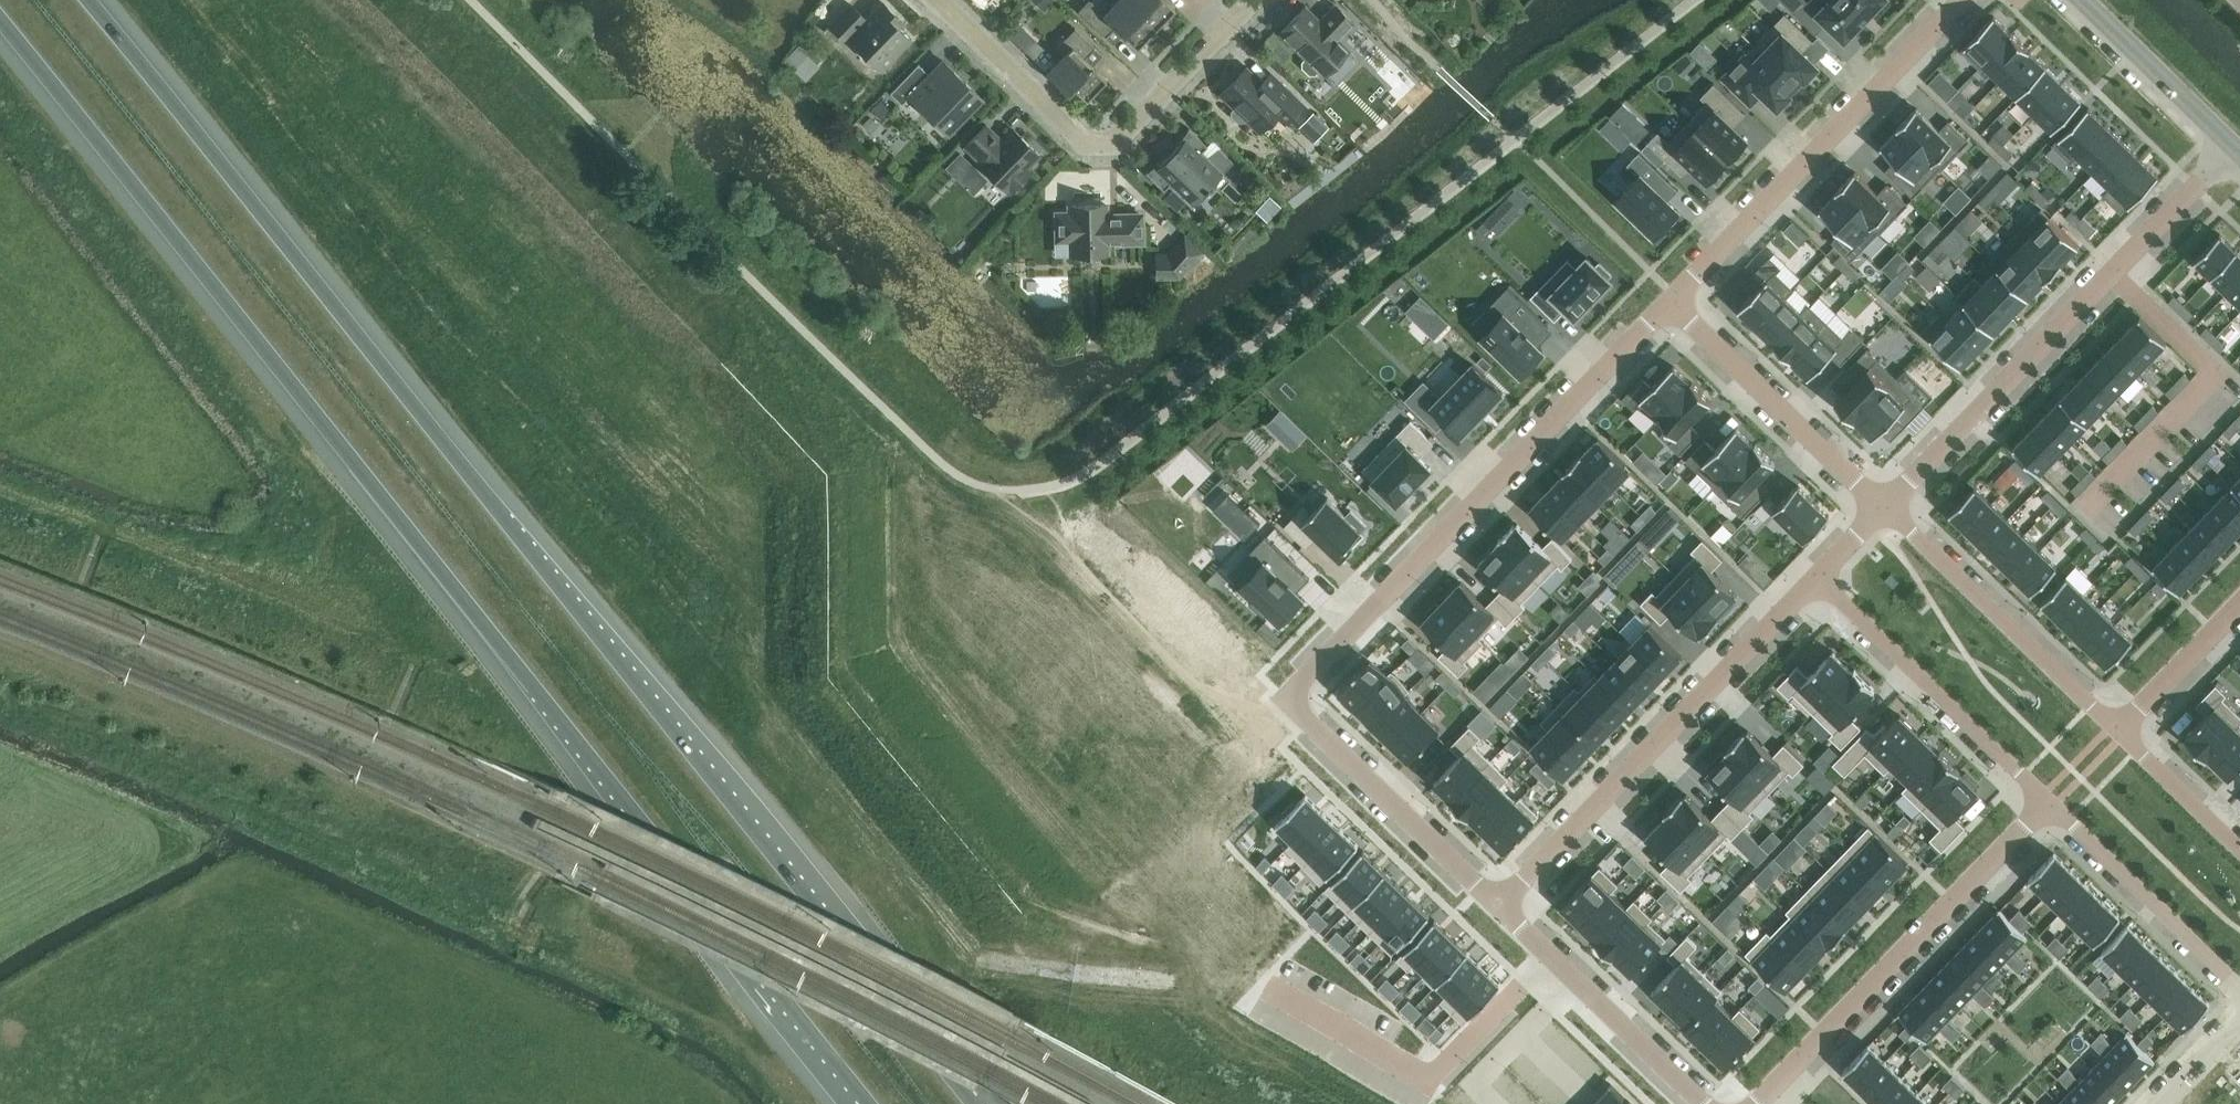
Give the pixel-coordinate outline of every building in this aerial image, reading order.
[(1127,0),(1116,0),(1111,6),(1106,1),(1098,9),(1089,0),(1088,0),(1078,11),(1105,37),(1115,27),(1136,47),(1155,28),(1127,0)] [(1155,28),(1174,8),(1166,0),(1127,0),(1155,28)] [(1827,22),(1845,39),(1861,23),(1871,13),(1870,13),(1883,0),(1830,0),(1828,3),(1825,0),(1809,0),(1808,1),(1807,0),(1781,0),(1816,34),(1827,22)] [(903,22),(882,2),(868,17),(864,17),(850,4),(830,24),(846,41),(849,38),(881,69),(911,39),(898,27),(903,22)] [(1322,24),(1305,7),(1280,33),(1305,58),(1302,62),(1302,67),(1309,74),(1314,75),(1318,71),(1323,76),(1348,50),(1337,39),(1352,23),(1334,5),(1322,17),(1325,20),(1322,24)] [(1754,45),(1796,85),(1803,78),(1805,80),(1818,66),(1802,51),(1813,41),(1785,13),(1754,45)] [(1994,16),(1961,50),(1979,67),(1983,63),(2012,33),(2011,33),(1994,16)] [(1067,92),(1072,86),(1086,99),(1106,79),(1084,58),(1094,48),(1074,28),(1055,47),(1063,55),(1046,72),(1067,92)] [(2012,33),(1983,63),(2000,80),(2029,50),(2012,33)] [(797,41),(784,56),(800,71),(813,56),(797,41)] [(1789,93),(1796,85),(1754,45),(1723,77),(1751,103),(1761,92),(1778,108),(1791,95),(1789,93)] [(2029,50),(2000,80),(2017,97),(2046,66),(2029,50)] [(918,64),(890,93),(901,104),(909,96),(923,110),(926,107),(934,114),(931,117),(947,133),(981,98),(965,83),(962,86),(955,79),(958,76),(942,61),(929,75),(918,64)] [(2046,66),(2017,97),(2034,113),(2063,83),(2046,66)] [(1270,74),(1261,83),(1246,68),(1220,94),(1234,107),(1230,111),(1230,116),(1237,122),(1242,122),(1245,119),(1258,131),(1275,115),(1283,123),(1302,104),(1270,74)] [(1688,122),(1727,161),(1747,140),(1729,122),(1741,110),(1714,83),(1700,97),(1706,103),(1688,122)] [(2063,83),(2034,113),(2052,130),(2081,100),(2063,83)] [(1953,95),(1946,101),(1956,111),(1962,104),(1953,95)] [(2088,107),(2052,145),(2070,162),(2077,155),(2106,125),(2088,107)] [(1916,108),(1898,127),(1941,169),(1969,140),(1949,121),(1939,130),(1916,108)] [(1970,111),(1963,118),(1973,127),(1979,121),(1970,111)] [(1312,112),(1298,127),(1314,142),(1328,127),(1312,112)] [(1609,138),(1619,129),(1609,120),(1600,129),(1609,138)] [(1707,181),(1727,161),(1688,122),(1668,142),(1658,132),(1648,142),(1676,169),(1685,160),(1707,181)] [(964,146),(982,164),(980,165),(1005,190),(1007,188),(1011,191),(1031,170),(1028,166),(1039,155),(1014,130),(1002,143),(995,137),(997,136),(985,125),(964,146)] [(2106,125),(2077,155),(2094,171),(2123,141),(2106,125)] [(1898,129),(1881,146),(1903,168),(1893,178),(1913,197),(1940,169),(1941,170),(1941,169),(1898,127),(1897,128),(1898,129)] [(1201,151),(1206,146),(1188,128),(1179,141),(1181,143),(1160,165),(1157,163),(1145,172),(1163,190),(1168,185),(1190,206),(1205,191),(1206,192),(1209,188),(1208,188),(1233,163),(1217,148),(1208,157),(1201,151)] [(1994,135),(1988,142),(1998,151),(2004,144),(1994,135)] [(2123,141),(2094,171),(2111,188),(2140,158),(2123,141)] [(2004,144),(1998,151),(2007,160),(2013,154),(2004,144)] [(960,152),(946,167),(973,194),(988,179),(960,152)] [(1678,211),(1659,193),(1670,182),(1639,152),(1627,164),(1639,175),(1617,198),(1655,235),(1660,230),(1663,233),(1676,220),(1673,217),(1678,211)] [(2111,188),(2104,195),(2121,213),(2158,175),(2140,158),(2111,188)] [(1855,172),(1836,190),(1880,233),(1908,204),(1887,184),(1877,194),(1855,172)] [(2031,182),(2025,189),(2035,198),(2041,192),(2031,182)] [(1997,183),(1988,192),(1994,199),(2004,189),(1997,183)] [(1959,186),(1943,202),(1956,214),(1971,198),(1959,186)] [(1262,212),(1277,201),(1266,187),(1251,198),(1262,212)] [(1837,192),(1819,210),(1841,231),(1832,241),(1851,260),(1878,232),(1879,233),(1880,233),(1836,190),(1836,191),(1837,192)] [(1988,192),(1979,202),(1985,208),(1994,199),(1988,192)] [(2041,192),(2035,198),(2044,207),(2050,201),(2041,192)] [(1111,217),(1110,217),(1110,216),(1105,216),(1105,204),(1070,205),(1070,214),(1057,214),(1057,240),(1076,240),(1077,255),(1084,255),(1084,260),(1099,260),(1099,254),(1106,254),(1105,243),(1141,242),(1141,215),(1118,216),(1117,217),(1117,218),(1111,218),(1111,217)] [(2041,209),(2024,227),(2061,263),(2078,245),(2041,209)] [(2071,210),(2065,216),(2075,225),(2081,219),(2071,210)] [(2083,217),(2081,219),(2075,225),(2087,238),(2096,229),(2083,217)] [(2024,227),(2007,244),(2044,280),(2061,263),(2024,227)] [(1165,252),(1154,252),(1155,279),(1179,278),(1204,252),(1184,232),(1165,252)] [(1947,234),(1938,244),(1944,250),(1953,240),(1947,234)] [(2211,277),(2236,250),(2219,234),(2194,260),(2195,261),(2211,277)] [(1938,244),(1929,253),(1935,259),(1944,250),(1938,244)] [(2007,244),(1990,261),(2028,297),(2044,280),(2007,244)] [(2227,292),(2239,279),(2239,254),(2236,250),(2211,277),(2227,292)] [(1840,255),(1834,262),(1853,280),(1859,274),(1840,255)] [(1760,286),(1738,309),(1756,326),(1793,289),(1776,273),(1781,268),(1770,257),(1751,277),(1760,286)] [(1575,318),(1611,281),(1608,278),(1611,274),(1599,263),(1596,266),(1587,258),(1559,287),(1549,278),(1531,297),(1551,317),(1562,306),(1575,318)] [(1974,277),(1973,278),(2011,315),(2028,297),(1990,261),(1989,262),(1997,269),(1982,285),(1974,277)] [(1908,263),(1899,272),(1902,276),(1905,279),(1914,269),(1908,263)] [(1928,288),(1938,277),(1926,266),(1916,277),(1928,288)] [(1899,272),(1889,282),(1896,288),(1905,279),(1902,276),(1899,272)] [(1973,278),(1957,295),(1995,332),(2011,315),(1973,278)] [(2239,305),(2239,279),(2227,292),(2239,305)] [(1498,321),(1482,336),(1489,343),(1485,346),(1498,359),(1502,355),(1521,374),(1542,351),(1533,342),(1548,326),(1507,287),(1486,309),(1498,321)] [(1793,289),(1756,326),(1773,343),(1810,305),(1809,305),(1802,312),(1786,297),(1794,290),(1793,289)] [(1941,312),(1940,312),(1978,349),(1995,332),(1957,295),(1956,296),(1964,303),(1949,319),(1941,312)] [(2168,302),(2177,311),(2184,305),(2174,295),(2168,302)] [(1810,305),(1773,343),(1791,360),(1827,322),(1810,305)] [(2184,305),(2177,311),(2187,320),(2193,314),(2184,305)] [(1940,312),(1923,330),(1960,367),(1978,349),(1940,312)] [(2123,333),(2150,359),(2166,342),(2140,316),(2123,333)] [(1827,322),(1791,360),(1809,377),(1831,354),(1841,364),(1863,340),(1852,330),(1844,338),(1827,322)] [(2200,333),(2210,343),(2216,336),(2206,327),(2200,333)] [(2134,375),(2150,359),(2123,333),(2108,349),(2134,375)] [(2216,336),(2210,343),(2219,352),(2226,345),(2216,336)] [(2119,391),(2134,375),(2108,349),(2092,366),(2119,391)] [(1845,368),(1830,383),(1842,395),(1835,403),(1853,421),(1854,420),(1894,378),(1895,377),(1867,350),(1847,370),(1845,368)] [(1423,382),(1406,400),(1433,426),(1443,416),(1462,434),(1477,418),(1478,418),(1488,409),(1487,408),(1502,393),(1472,363),(1440,397),(1423,382)] [(1642,379),(1623,398),(1628,404),(1633,409),(1637,405),(1655,422),(1658,419),(1692,384),(1673,366),(1651,388),(1642,379)] [(2103,407),(2119,391),(2092,366),(2076,382),(2103,407)] [(2174,383),(2181,389),(2190,379),(2184,373),(2174,383)] [(1894,378),(1854,420),(1873,438),(1881,430),(1891,440),(1904,425),(1923,406),(1894,378)] [(2061,398),(2087,424),(2103,407),(2076,382),(2061,398)] [(1692,384),(1658,419),(1675,436),(1669,443),(1680,454),(1699,434),(1689,425),(1711,401),(1693,383),(1692,384)] [(2172,398),(2181,389),(2174,383),(2165,392),(2172,398)] [(2071,440),(2087,424),(2061,398),(2045,414),(2071,440)] [(2143,415),(2149,421),(2159,412),(2152,405),(2143,415)] [(2056,456),(2071,440),(2045,414),(2029,430),(2056,456)] [(2232,422),(2238,428),(2239,427),(2239,414),(2232,422)] [(2140,431),(2149,421),(2143,415),(2134,424),(2140,431)] [(1410,421),(1363,469),(1395,501),(1396,503),(1398,501),(1408,490),(1409,490),(1418,480),(1429,468),(1429,469),(1431,467),(1429,466),(1414,452),(1428,438),(1410,421)] [(2238,428),(2232,422),(2223,432),(2229,438),(2238,428)] [(1705,440),(1686,460),(1715,487),(1755,446),(1736,428),(1715,450),(1705,440)] [(2039,473),(2056,456),(2029,430),(2013,447),(2039,473)] [(2112,447),(2118,454),(2127,444),(2121,438),(2112,447)] [(1597,439),(1580,457),(1612,488),(1630,470),(1597,439)] [(1715,487),(1714,488),(1743,516),(1762,496),(1770,488),(1760,479),(1775,463),(1756,445),(1755,446),(1715,487)] [(2210,445),(2200,455),(2207,461),(2216,451),(2210,445)] [(2109,463),(2118,454),(2112,447),(2102,457),(2109,463)] [(2207,461),(2200,455),(2191,464),(2198,470),(2207,461)] [(1580,457),(1563,474),(1596,505),(1612,488),(1580,457)] [(2018,475),(2025,468),(2015,459),(2009,466),(2018,475)] [(2035,478),(2025,468),(2018,475),(2028,484),(2035,478)] [(2080,480),(2087,486),(2096,476),(2089,470),(2080,480)] [(1563,474),(1547,491),(1579,523),(1596,505),(1563,474)] [(2232,485),(2239,493),(2239,476),(2232,485)] [(2179,477),(2169,487),(2176,493),(2185,484),(2179,477)] [(2077,496),(2087,486),(2080,480),(2071,489),(2077,496)] [(1764,521),(1774,511),(1805,541),(1829,515),(1797,485),(1779,504),(1769,495),(1754,511),(1764,521)] [(2216,501),(2239,524),(2239,493),(2232,485),(2216,501)] [(1949,513),(1966,530),(1991,503),(1975,487),(1949,513)] [(2176,493),(2169,487),(2160,496),(2167,503),(2176,493)] [(1547,491),(1529,509),(1562,540),(1579,523),(1547,491)] [(2051,506),(2057,500),(2048,491),(2041,497),(2051,506)] [(1303,506),(1284,526),(1306,548),(1317,537),(1341,560),(1354,546),(1353,545),(1365,533),(1361,530),(1366,525),(1351,511),(1347,516),(1327,497),(1311,513),(1303,506)] [(2067,509),(2057,500),(2051,506),(2060,516),(2067,509)] [(2200,517),(2227,543),(2239,530),(2239,524),(2216,501),(2200,517)] [(1991,503),(1966,530),(1982,545),(2008,519),(1991,503)] [(1650,505),(1641,514),(1647,521),(1656,511),(1650,505)] [(2147,510),(2138,520),(2144,526),(2154,516),(2147,510)] [(1243,514),(1234,523),(1243,532),(1252,523),(1243,514)] [(1641,514),(1631,524),(1638,530),(1647,521),(1641,514)] [(2200,517),(2185,534),(2211,559),(2227,543),(2200,517)] [(1998,561),(2024,535),(2008,519),(1982,545),(1998,561)] [(2144,526),(2138,520),(2129,529),(2135,535),(2144,526)] [(1500,541),(1498,544),(1540,584),(1558,565),(1562,569),(1572,558),(1551,539),(1542,548),(1517,524),(1515,526),(1513,524),(1498,540),(1500,541)] [(1650,528),(1639,539),(1648,548),(1659,537),(1650,528)] [(2089,543),(2095,537),(2086,528),(2080,534),(2089,543)] [(2211,559),(2185,534),(2169,550),(2196,575),(2211,559)] [(1259,560),(1238,583),(1253,597),(1250,600),(1265,615),(1268,612),(1280,623),(1303,599),(1296,592),(1292,588),(1306,575),(1265,535),(1249,551),(1259,560)] [(2024,535),(1998,561),(2014,577),(2040,550),(2024,535)] [(2105,546),(2095,537),(2089,543),(2099,552),(2105,546)] [(1694,555),(1675,575),(1717,615),(1720,612),(1723,615),(1736,601),(1733,598),(1737,594),(1712,570),(1723,559),(1702,539),(1691,551),(1694,555)] [(1498,544),(1479,564),(1504,588),(1495,597),(1515,617),(1525,607),(1521,603),(1540,584),(1498,544)] [(1607,548),(1598,558),(1605,564),(1614,555),(1607,548)] [(2057,567),(2040,550),(2014,577),(2031,593),(2057,567)] [(2196,575),(2169,550),(2153,567),(2180,592),(2196,575)] [(2135,572),(2141,565),(2131,556),(2125,562),(2135,572)] [(1616,563),(1604,576),(1613,585),(1625,572),(1616,563)] [(2151,575),(2141,565),(2135,572),(2144,581),(2151,575)] [(1766,572),(1756,582),(1764,589),(1773,580),(1766,572)] [(1652,591),(1640,603),(1661,623),(1672,612),(1697,636),(1698,634),(1700,636),(1719,617),(1717,615),(1675,575),(1656,594),(1652,591)] [(2058,619),(2083,592),(2067,576),(2041,602),(2058,619)] [(2167,590),(2157,581),(2151,587),(2161,597),(2167,590)] [(1460,583),(1441,602),(1483,643),(1484,642),(1480,638),(1498,620),(1505,627),(1515,617),(1495,597),(1485,607),(1460,583)] [(2100,608),(2083,592),(2058,619),(2074,634),(2100,608)] [(1425,619),(1422,622),(1447,647),(1438,656),(1458,676),(1463,671),(1459,667),(1483,643),(1441,602),(1438,605),(1435,603),(1423,616),(1425,619)] [(2116,624),(2100,608),(2074,634),(2090,650),(2116,624)] [(1574,620),(1564,629),(1571,636),(1580,626),(1574,620)] [(2133,640),(2116,624),(2090,650),(2107,666),(2133,640)] [(1649,625),(1632,643),(1664,674),(1681,656),(1649,625)] [(1408,638),(1401,644),(1411,654),(1418,647),(1408,638)] [(1632,643),(1615,660),(1647,691),(1664,674),(1632,643)] [(1550,645),(1540,654),(1547,661),(1556,651),(1550,645)] [(1813,713),(1853,671),(1833,651),(1808,676),(1797,666),(1777,686),(1789,698),(1793,694),(1813,713)] [(1540,654),(1531,664),(1538,670),(1547,661),(1540,654)] [(1370,660),(1338,693),(1356,710),(1387,678),(1370,660)] [(1615,660),(1598,677),(1631,708),(1647,691),(1615,660)] [(1855,670),(1853,671),(1813,713),(1833,732),(1829,736),(1841,748),(1861,728),(1850,717),(1874,692),(1872,690),(1874,688),(1855,670)] [(1442,671),(1436,677),(1445,687),(1452,680),(1442,671)] [(1598,677),(1582,694),(1614,725),(1631,708),(1598,677)] [(1387,678),(1356,710),(1374,727),(1405,694),(1387,678)] [(1452,680),(1445,687),(1455,696),(1461,690),(1452,680)] [(1483,682),(1473,692),(1484,702),(1493,693),(1483,682)] [(2205,758),(2239,723),(2239,715),(2223,698),(2226,695),(2216,684),(2196,705),(2206,714),(2185,736),(2187,737),(2185,739),(2205,758)] [(1507,689),(1500,696),(1509,706),(1517,698),(1507,689)] [(1405,694),(1374,727),(1391,743),(1422,711),(1405,694)] [(1582,694),(1565,711),(1597,742),(1614,725),(1582,694)] [(1422,711),(1391,743),(1409,761),(1440,728),(1422,711)] [(1565,711),(1548,728),(1581,760),(1597,742),(1565,711)] [(1891,765),(1920,735),(1900,715),(1878,739),(1867,728),(1833,763),(1845,775),(1865,754),(1879,768),(1884,772),(1891,765)] [(2205,758),(2206,759),(2208,757),(2229,777),(2239,766),(2239,723),(2205,758)] [(1548,728),(1531,746),(1563,777),(1581,760),(1548,728)] [(1728,751),(1770,792),(1789,772),(1793,775),(1804,764),(1784,744),(1773,755),(1748,731),(1746,732),(1744,731),(1726,749),(1728,751)] [(1920,735),(1891,765),(1910,783),(1940,752),(1940,751),(1939,752),(1936,750),(1920,735)] [(1512,738),(1505,745),(1515,754),(1521,747),(1512,738)] [(1465,751),(1434,783),(1452,800),(1483,768),(1465,751)] [(1733,796),(1722,807),(1742,827),(1754,816),(1750,812),(1770,792),(1728,751),(1725,755),(1722,752),(1708,766),(1711,768),(1708,772),(1733,796)] [(1940,752),(1910,783),(1903,791),(1922,809),(1959,770),(1940,752)] [(1536,762),(1530,769),(1540,778),(1546,771),(1536,762)] [(1483,768),(1452,800),(1469,817),(1500,785),(1483,768)] [(1959,770),(1922,809),(1941,827),(1929,839),(1942,851),(1965,827),(1954,816),(1978,791),(1974,786),(1977,784),(1965,772),(1963,775),(1959,772),(1960,771),(1959,770)] [(1546,771),(1540,778),(1549,787),(1555,781),(1546,771)] [(1500,785),(1469,817),(1486,834),(1517,801),(1500,785)] [(1855,802),(1862,808),(1871,799),(1864,792),(1855,802)] [(1742,827),(1722,807),(1711,818),(1686,794),(1684,796),(1683,794),(1664,813),(1666,815),(1708,855),(1727,835),(1731,839),(1742,827)] [(1284,817),(1275,827),(1292,844),(1323,812),(1306,795),(1296,805),(1293,802),(1282,814),(1284,817)] [(1517,801),(1486,834),(1504,851),(1535,819),(1517,801)] [(1827,803),(1814,815),(1824,825),(1837,812),(1827,803)] [(1292,844),(1285,851),(1302,868),(1340,829),(1323,812),(1292,844)] [(1689,875),(1708,855),(1666,815),(1646,836),(1671,860),(1660,871),(1681,891),(1692,879),(1689,875)] [(1824,825),(1814,815),(1808,822),(1818,832),(1824,825)] [(1887,833),(1893,839),(1903,829),(1896,823),(1887,833)] [(1868,826),(1847,848),(1887,886),(1908,864),(1868,826)] [(1340,829),(1302,868),(1320,885),(1358,846),(1340,829)] [(1759,844),(1748,855),(1757,864),(1769,853),(1759,844)] [(1847,848),(1827,869),(1867,907),(1887,886),(1847,848)] [(1362,850),(1332,882),(1343,893),(1374,861),(1362,850)] [(2028,879),(2045,895),(2071,869),(2054,852),(2028,879)] [(1632,855),(1623,865),(1630,871),(1639,861),(1632,855)] [(1783,867),(1774,857),(1767,864),(1777,873),(1783,867)] [(1271,866),(1265,860),(1255,869),(1262,875),(1271,866)] [(1374,861),(1343,893),(1354,903),(1385,872),(1374,861)] [(1639,861),(1630,871),(1636,877),(1646,868),(1639,861)] [(1579,923),(1610,891),(1617,883),(1600,866),(1561,906),(1579,923)] [(1847,928),(1867,907),(1827,869),(1807,890),(1847,928)] [(2045,895),(2061,911),(2087,884),(2071,869),(2045,895)] [(1385,872),(1354,903),(1365,914),(1396,882),(1385,872)] [(1279,892),(1288,883),(1281,876),(1272,886),(1279,892)] [(1396,882),(1365,914),(1376,925),(1407,893),(1396,882)] [(1294,889),(1288,883),(1279,892),(1285,898),(1294,889)] [(2087,884),(2061,911),(2078,927),(2103,900),(2087,884)] [(1667,888),(1658,898),(1664,904),(1673,895),(1667,888)] [(1807,890),(1786,910),(1827,950),(1846,930),(1845,929),(1847,928),(1807,890)] [(1595,941),(1627,908),(1610,891),(1579,923),(1595,938),(1594,939),(1595,941)] [(1407,893),(1376,925),(1387,935),(1418,903),(1407,893)] [(1739,893),(1733,900),(1743,909),(1749,902),(1739,893)] [(1673,895),(1664,904),(1671,910),(1680,901),(1673,895)] [(1612,957),(1648,920),(1652,917),(1635,900),(1627,908),(1595,941),(1612,957)] [(1743,909),(1733,900),(1727,906),(1737,915),(1743,909)] [(2103,900),(2078,927),(2095,943),(2120,916),(2103,900)] [(1418,903),(1387,935),(1399,946),(1429,915),(1418,903)] [(1313,925),(1322,915),(1315,909),(1306,918),(1313,925)] [(1766,932),(1806,970),(1826,950),(1826,951),(1827,950),(1786,910),(1786,911),(1789,915),(1771,934),(1767,931),(1766,932)] [(1982,927),(2010,955),(2027,937),(1999,910),(1982,927)] [(2009,919),(2016,925),(2025,916),(2019,910),(2009,919)] [(1328,922),(1322,915),(1313,925),(1319,931),(1328,922)] [(2025,916),(2016,925),(2022,932),(2032,922),(2025,916)] [(1434,920),(1404,951),(1415,962),(1446,931),(1434,920)] [(1648,920),(1612,957),(1613,958),(1614,957),(1631,974),(1666,938),(1648,920)] [(2102,950),(2118,966),(2144,940),(2127,923),(2102,950)] [(1965,945),(1993,972),(2010,955),(1982,927),(1965,945)] [(1335,946),(1344,937),(1337,930),(1328,940),(1334,946),(1335,946)] [(1446,931),(1415,962),(1426,973),(1457,941),(1446,931)] [(1785,992),(1806,970),(1766,932),(1745,953),(1785,992)] [(1667,956),(1676,965),(1677,966),(1687,956),(1697,945),(1687,936),(1667,956)] [(2046,946),(2053,952),(2062,942),(2056,936),(2046,946)] [(1350,943),(1344,937),(1335,946),(1341,952),(1350,943)] [(2144,940),(2118,966),(2135,982),(2160,955),(2144,940)] [(1457,941),(1426,973),(1437,984),(1468,952),(1457,941)] [(2062,942),(2053,952),(2059,959),(2069,949),(2062,942)] [(1948,962),(1977,989),(1993,972),(1965,945),(1948,962)] [(1728,948),(1719,957),(1725,964),(1735,954),(1728,948)] [(2010,955),(2023,968),(2028,963),(2015,950),(2010,955)] [(1357,967),(1366,958),(1359,951),(1350,961),(1357,967)] [(1468,952),(1437,984),(1448,994),(1479,962),(1468,952)] [(2019,972),(2023,968),(2010,955),(2005,960),(2019,972)] [(2160,955),(2135,982),(2151,997),(2176,971),(2160,955)] [(1669,1009),(1704,973),(1687,956),(1677,966),(1676,965),(1651,991),(1669,1009)] [(1372,964),(1366,958),(1357,967),(1363,974),(1372,964)] [(1479,962),(1448,994),(1459,1005),(1490,973),(1479,962)] [(1932,979),(1960,1006),(1977,989),(1948,962),(1932,979)] [(2176,971),(2151,997),(2167,1013),(2193,987),(2176,971)] [(1490,973),(1459,1005),(1471,1016),(1501,984),(1490,973)] [(1685,1027),(1714,997),(1721,990),(1704,973),(1669,1009),(1686,1025),(1684,1027),(1685,1027)] [(2087,985),(2094,991),(2103,982),(2096,975),(2087,985)] [(1758,977),(1749,986),(1756,993),(1765,983),(1758,977)] [(1384,994),(1394,985),(1387,978),(1378,988),(1384,994)] [(1915,996),(1943,1023),(1960,1006),(1932,979),(1915,996)] [(2103,982),(2094,991),(2100,998),(2110,988),(2103,982)] [(1400,991),(1394,985),(1384,994),(1391,1000),(1400,991)] [(1977,989),(1990,1002),(1995,997),(1982,985),(1977,989)] [(2193,987),(2167,1013),(2184,1029),(2209,1003),(2193,987)] [(1985,1007),(1990,1002),(1977,989),(1972,994),(1985,1007)] [(1926,1041),(1943,1023),(1915,996),(1898,1014),(1908,1024),(1915,1030),(1926,1041)] [(1685,1027),(1704,1046),(1733,1015),(1714,997),(1685,1027)] [(1780,998),(1770,1008),(1779,1017),(1789,1006),(1780,998)] [(1406,1015),(1416,1006),(1409,1000),(1400,1009),(1406,1015)] [(1422,1012),(1416,1006),(1406,1015),(1413,1022),(1422,1012)] [(2119,1017),(2126,1023),(2135,1013),(2129,1007),(2119,1017)] [(1733,1015),(1704,1046),(1724,1065),(1734,1054),(1738,1058),(1755,1040),(1751,1037),(1760,1027),(1741,1008),(1733,1015)] [(2135,1013),(2126,1023),(2132,1030),(2142,1020),(2135,1013)] [(1944,1024),(1957,1036),(1961,1031),(1948,1019),(1944,1024)] [(1428,1037),(1438,1027),(1433,1022),(1424,1032),(1428,1037)] [(1905,1040),(1915,1030),(1908,1024),(1899,1034),(1905,1040)] [(1952,1041),(1957,1036),(1944,1024),(1939,1029),(1952,1041)] [(1444,1033),(1438,1027),(1428,1037),(1435,1043),(1444,1033)] [(2100,1033),(2096,1038),(2105,1047),(2109,1050),(2113,1045),(2100,1033)] [(2126,1033),(2109,1051),(2137,1078),(2154,1060),(2144,1050),(2137,1043),(2126,1033)] [(2144,1050),(2154,1040),(2147,1034),(2137,1043),(2144,1050)] [(2105,1047),(2096,1038),(2091,1042),(2104,1055),(2109,1050),(2105,1047)] [(1860,1087),(1885,1061),(1868,1044),(1843,1071),(1860,1087)] [(1917,1061),(1926,1051),(1919,1045),(1910,1054),(1917,1061)] [(1933,1057),(1926,1051),(1917,1061),(1923,1067),(1933,1057)] [(2109,1051),(2092,1068),(2121,1095),(2137,1078),(2109,1051)] [(1876,1103),(1901,1076),(1885,1061),(1860,1087),(1876,1103)] [(2067,1067),(2062,1072),(2072,1081),(2075,1084),(2080,1080),(2067,1067)] [(2092,1068),(2076,1085),(2096,1103),(2112,1103),(2121,1095),(2092,1068)] [(2072,1081),(2062,1072),(2058,1077),(2071,1089),(2075,1084),(2072,1081)] [(1876,1103),(1877,1103),(1906,1103),(1918,1092),(1901,1076),(1876,1103)] [(1949,1092),(1958,1082),(1952,1076),(1942,1085),(1949,1092)] [(1965,1089),(1958,1082),(1949,1092),(1956,1098),(1965,1089)] [(1594,1100),(1591,1103),(1631,1103),(1612,1085),(1610,1083),(1609,1085),(1594,1100)] [(2076,1085),(2059,1102),(2061,1103),(2096,1103),(2076,1085)] [(1918,1092),(1906,1103),(1930,1103),(1918,1092)]
